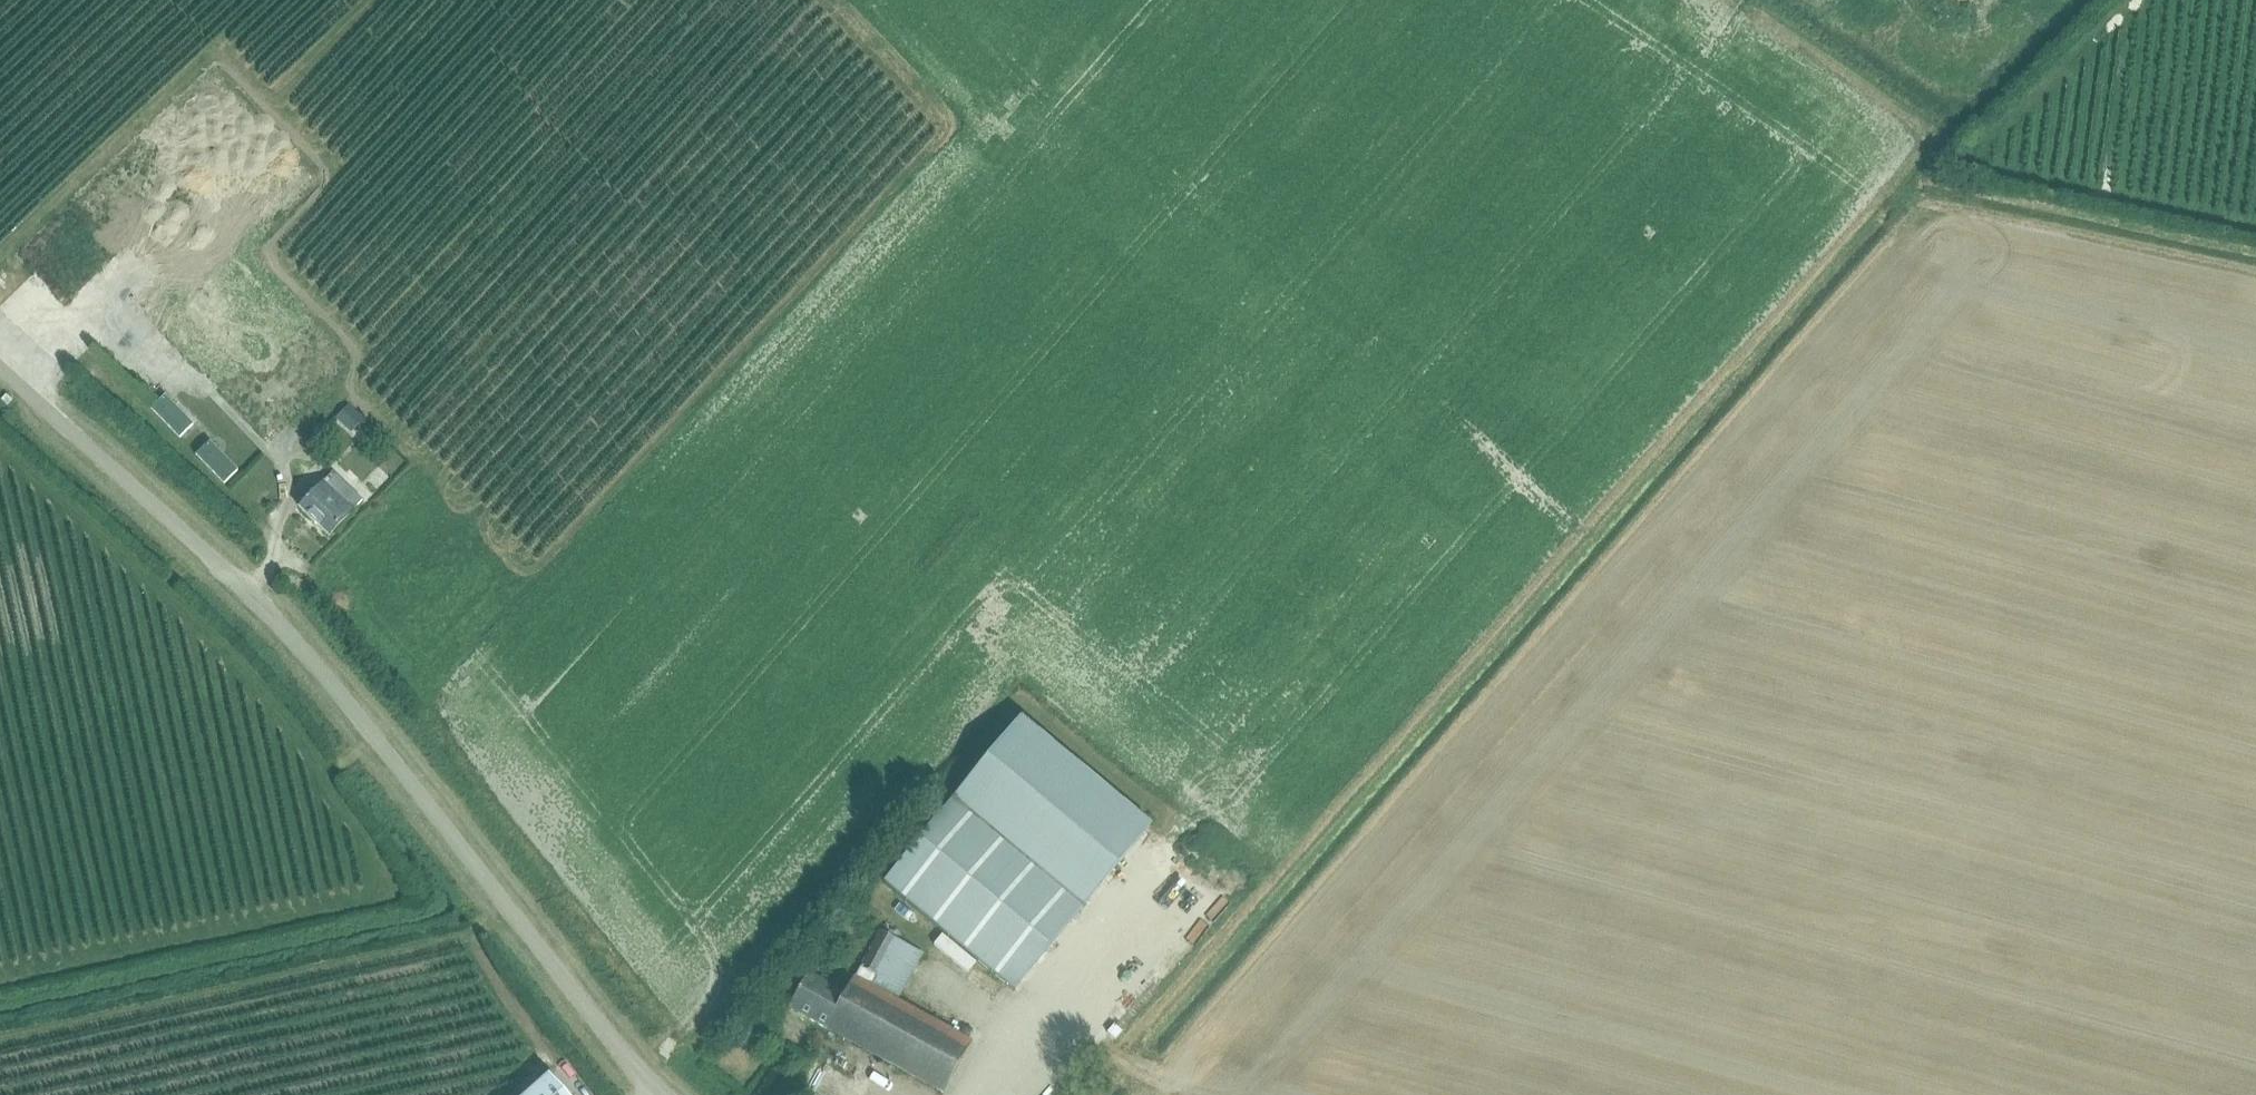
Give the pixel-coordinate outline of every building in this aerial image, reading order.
[(164,384),(151,399),(181,423),(194,408),(164,384)] [(349,427),(358,418),(346,407),(338,417),(349,427)] [(224,469),(236,457),(207,429),(195,441),(224,469)] [(323,480),(299,508),(329,535),(354,507),(362,498),(331,471),(323,480)] [(1009,988),(1146,822),(1025,722),(888,887),(1009,988)] [(924,953),(882,931),(848,996),(808,974),(789,1010),(944,1093),(973,1040),(899,1001),(924,953)] [(551,1075),(529,1094),(569,1094),(551,1075)]
